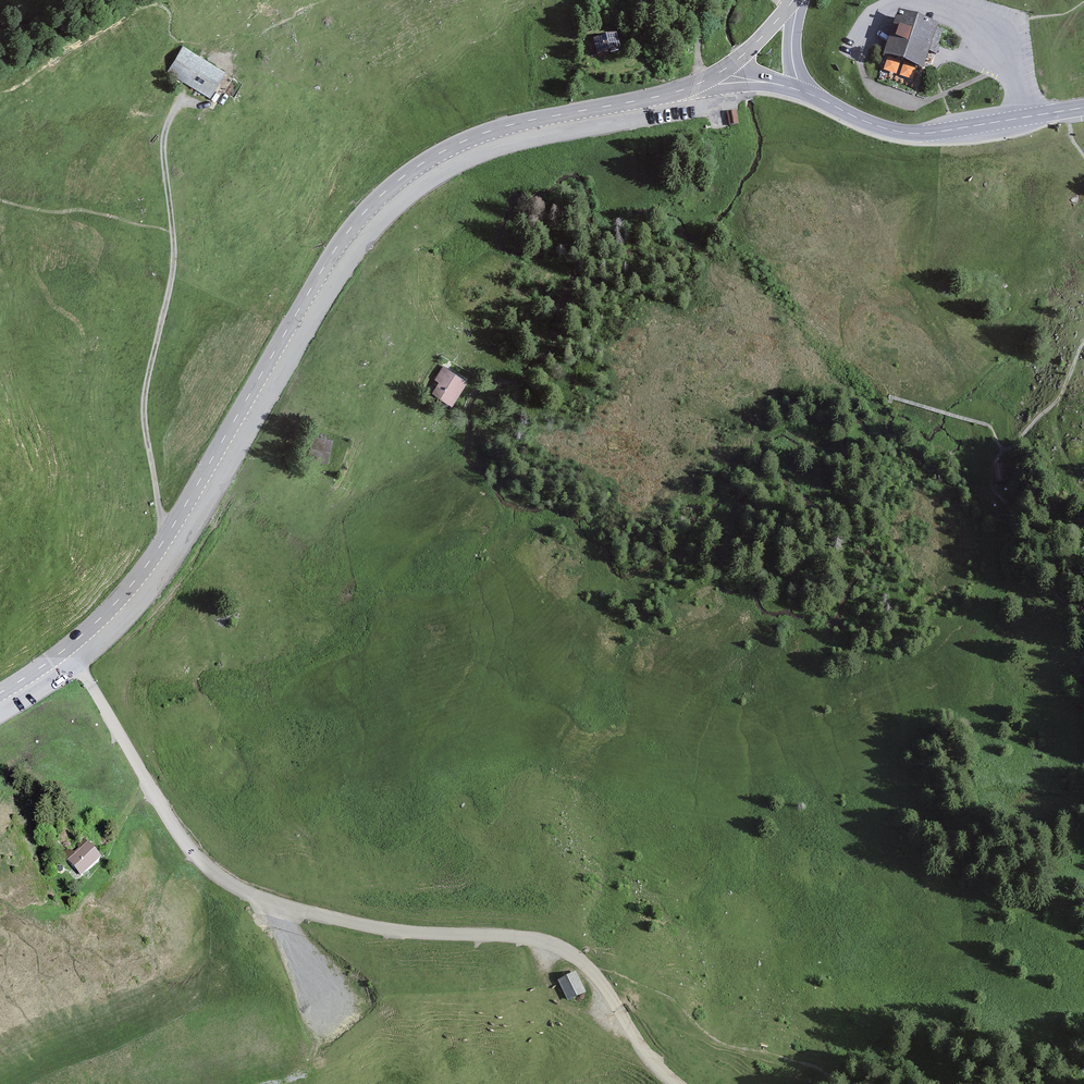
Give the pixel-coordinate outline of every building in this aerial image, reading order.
[(937,28),(898,15),(884,58),(923,71),(937,28)] [(612,34),(589,40),(593,56),(616,51),(612,34)] [(224,72),(183,45),(165,73),(207,99),(224,72)] [(731,123),(740,122),(739,109),(730,109),(731,123)] [(447,363),(431,389),(454,402),(470,376),(447,363)] [(329,462),(333,439),(313,435),(308,459),(329,462)] [(1005,465),(994,466),(996,483),(1006,482),(1005,465)] [(86,845),(67,862),(81,878),(100,860),(86,845)] [(575,971),(558,980),(567,999),(585,990),(575,971)]
